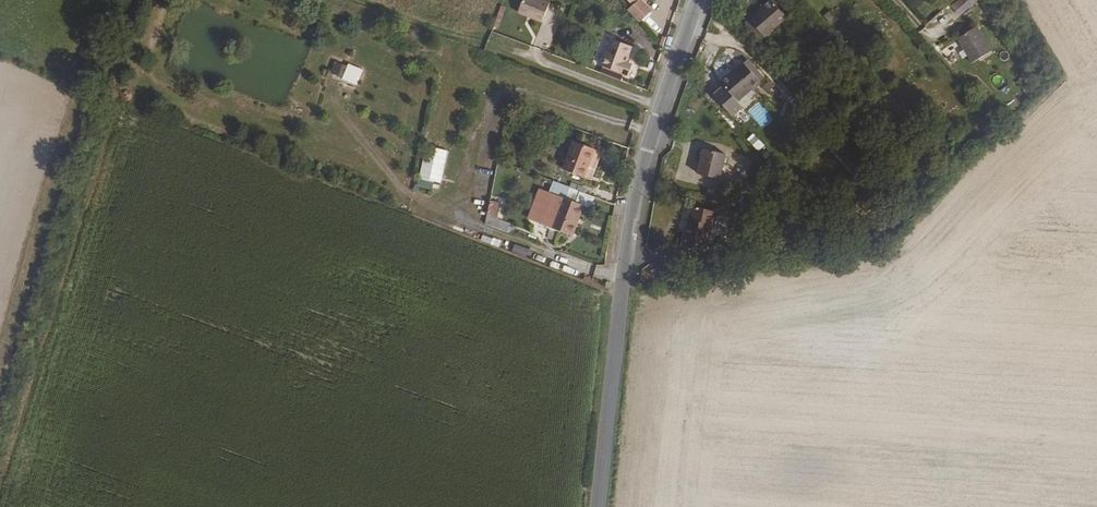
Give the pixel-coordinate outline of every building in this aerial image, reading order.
[(518,14),(542,23),(549,3),(542,0),(524,0),(518,14)] [(769,31),(784,16),(770,1),(759,12),(762,15),(753,24),(760,32),(756,36),(763,44),(765,42),(768,42),(773,36),(773,35),(769,31)] [(753,24),(762,15),(759,12),(746,24),(756,36),(760,32),(753,24)] [(773,35),(787,20),(784,16),(769,31),(773,35)] [(956,39),(971,64),(993,52),(978,26),(956,39)] [(631,64),(636,49),(614,41),(609,53),(611,54),(608,61),(606,67),(607,67),(627,74),(629,75),(633,65),(631,64)] [(754,97),(768,83),(747,60),(722,84),(726,87),(715,97),(734,117),(745,108),(742,105),(753,96),(754,97)] [(348,80),(352,67),(334,62),(331,75),(348,80)] [(627,74),(607,67),(603,74),(624,82),(627,74)] [(735,117),(740,126),(750,120),(745,111),(735,117)] [(569,141),(559,168),(587,178),(597,151),(569,141)] [(426,145),(417,186),(432,189),(433,182),(441,183),(448,150),(426,145)] [(701,145),(694,172),(718,178),(725,151),(701,145)] [(764,149),(759,154),(769,165),(774,161),(764,149)] [(567,195),(569,186),(552,182),(550,191),(567,195)] [(547,191),(536,220),(568,232),(579,203),(547,191)] [(497,219),(501,203),(491,200),(484,225),(513,233),(515,224),(497,219)] [(680,227),(677,240),(701,246),(708,221),(710,221),(714,208),(687,201),(683,214),(686,215),(682,227),(680,227)] [(526,258),(529,249),(514,244),(511,253),(526,258)] [(547,264),(549,258),(537,254),(535,260),(547,264)]
